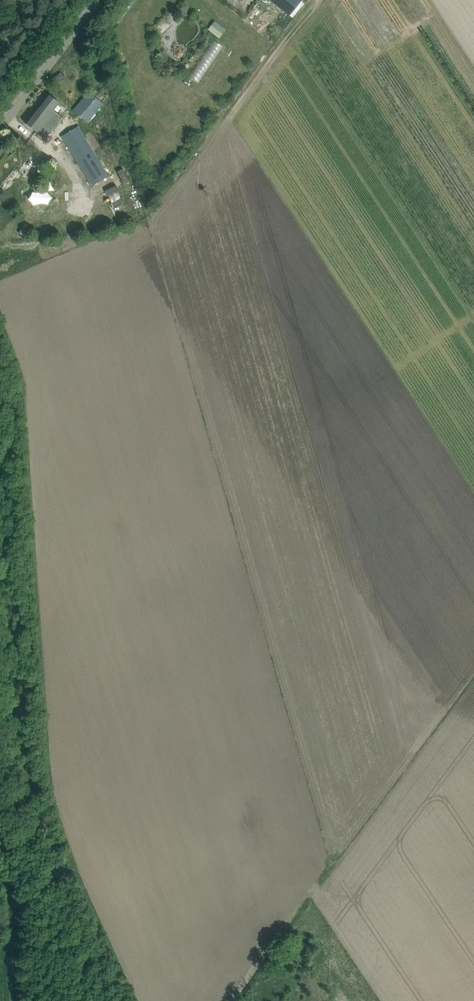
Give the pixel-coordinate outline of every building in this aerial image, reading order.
[(290,14),(302,0),(272,0),(290,14)] [(209,28),(221,37),(228,29),(216,20),(209,28)] [(189,75),(199,82),(223,44),(213,38),(189,75)] [(88,121),(97,110),(101,114),(104,111),(99,107),(107,98),(93,86),(74,110),(88,121)] [(48,93),(25,122),(45,138),(62,117),(53,110),(60,102),(48,93)] [(109,169),(96,149),(93,151),(77,126),(63,135),(92,180),(109,169)]
